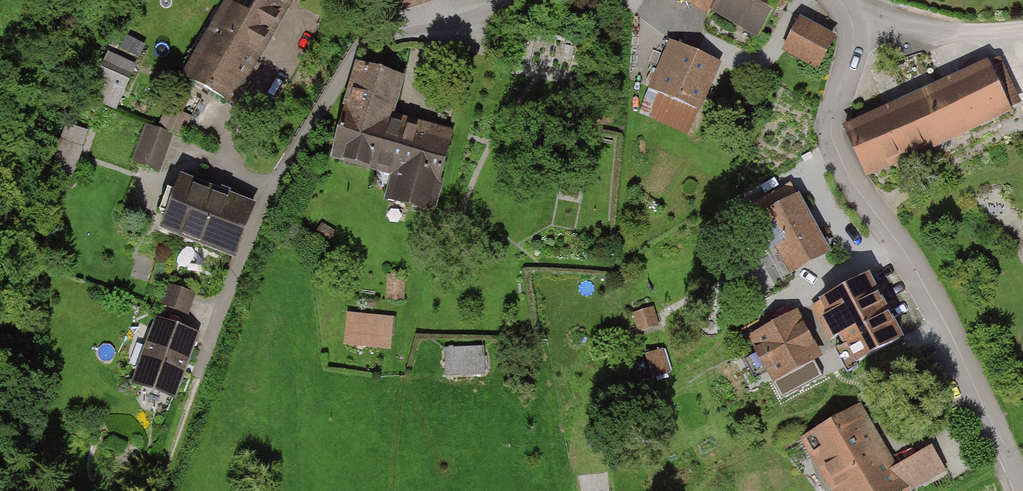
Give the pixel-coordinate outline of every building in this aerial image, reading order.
[(184,73),(238,104),(298,0),(227,0),(184,73)] [(408,10),(443,0),(405,0),(408,10)] [(711,20),(714,14),(760,42),(785,0),(677,0),(711,20)] [(838,39),(805,21),(788,54),(821,71),(838,39)] [(727,68),(675,45),(654,92),(705,116),(727,68)] [(990,62),(852,126),(877,179),(1014,116),(990,62)] [(408,79),(360,66),(333,161),(395,178),(389,200),(440,214),(461,140),(396,122),(408,79)] [(166,166),(179,128),(150,119),(137,157),(166,166)] [(250,207),(185,182),(166,230),(231,255),(250,207)] [(834,255),(801,197),(759,220),(792,278),(834,255)] [(871,272),(819,301),(854,367),(907,338),(871,272)] [(198,295),(173,286),(165,308),(190,317),(198,295)] [(824,363),(798,312),(747,338),(773,389),(824,363)] [(390,320),(349,316),(347,344),(388,348),(390,320)] [(195,335),(158,322),(136,383),(174,396),(195,335)] [(482,350),(447,351),(447,375),(483,374),(482,350)] [(868,405),(803,440),(830,490),(914,490),(950,472),(935,445),(900,464),(868,405)]
